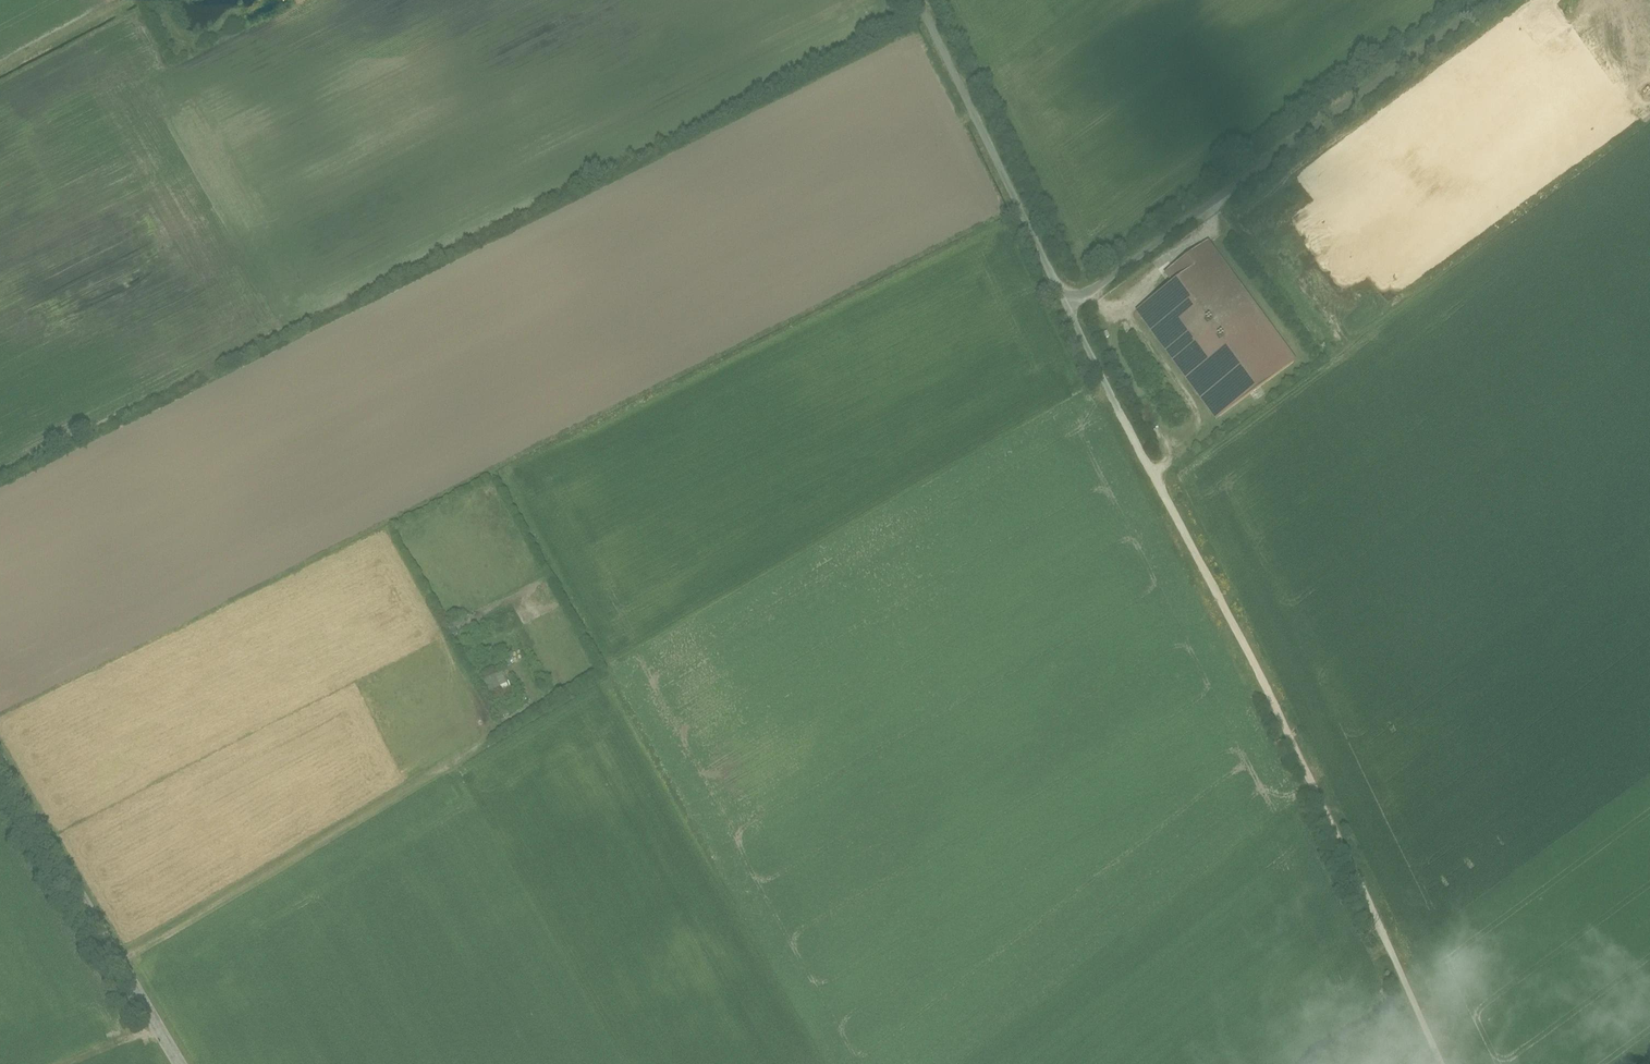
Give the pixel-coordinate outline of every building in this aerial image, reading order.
[(1130,312),(1214,423),(1298,360),(1208,240),(1164,274),(1170,282),(1130,312)]
